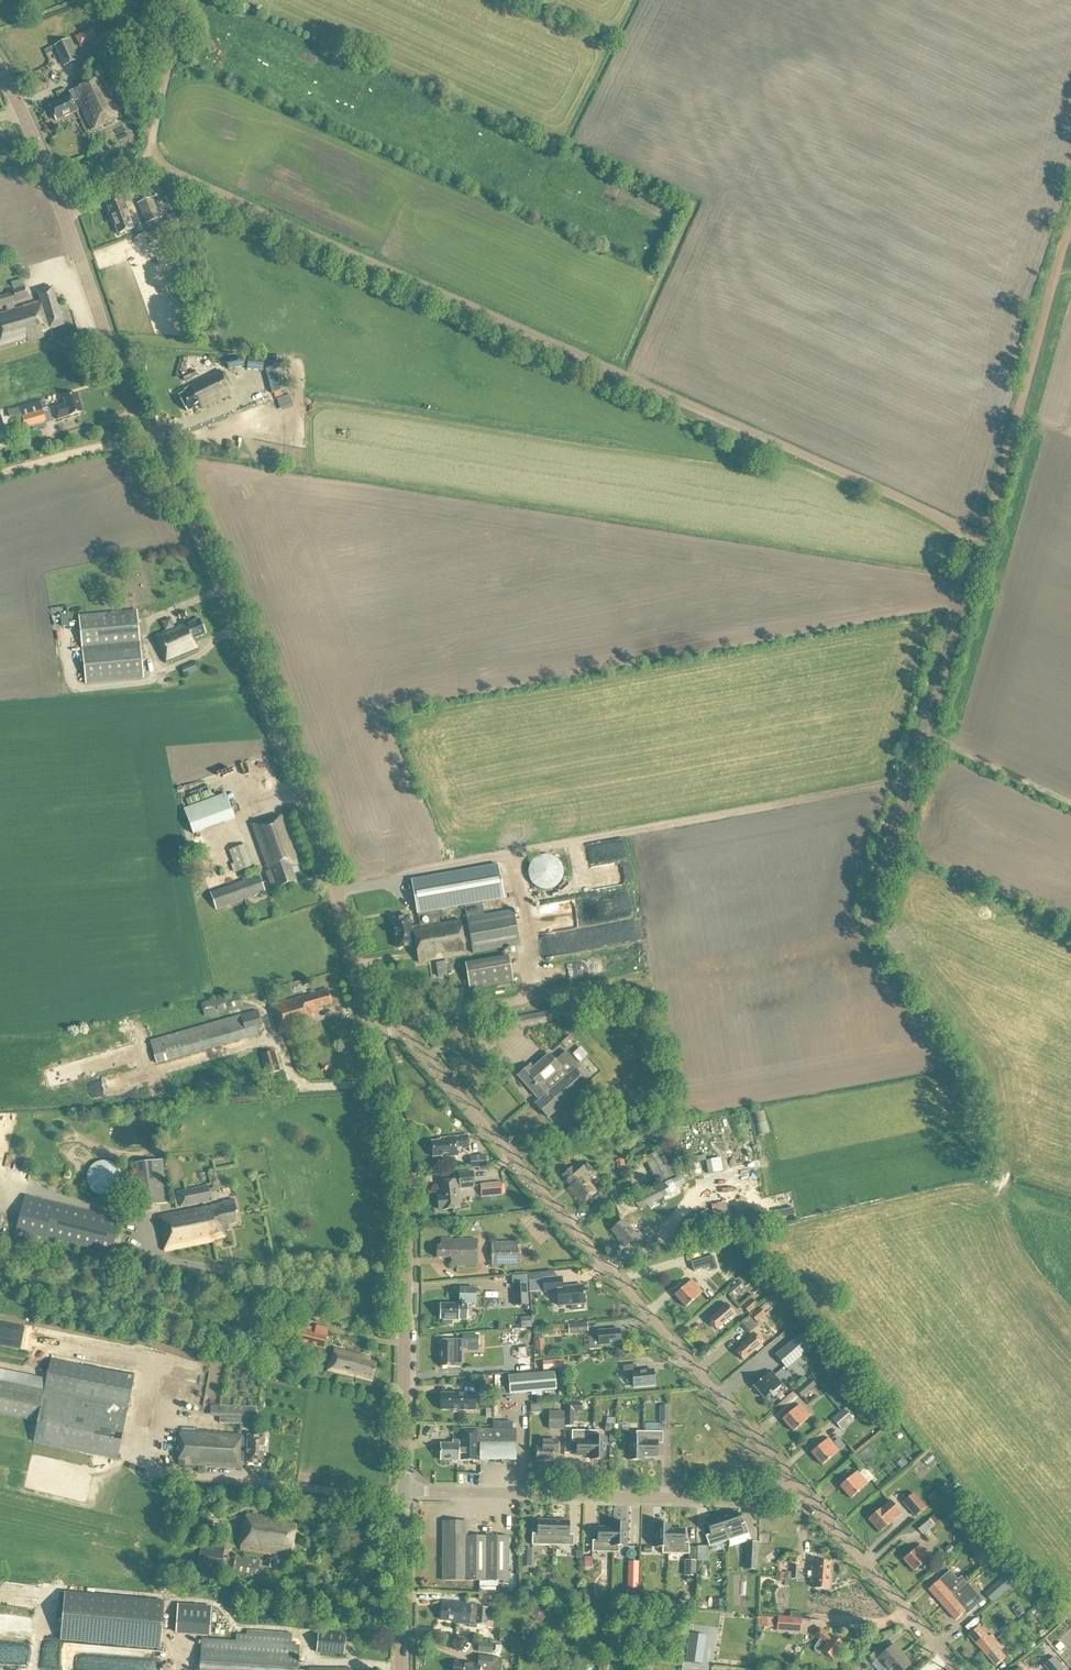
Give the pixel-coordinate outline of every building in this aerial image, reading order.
[(226,10),(228,4),(217,0),(208,0),(207,3),(226,10)] [(98,41),(93,30),(75,38),(80,49),(98,41)] [(63,68),(78,61),(69,40),(54,47),(63,68)] [(78,101),(77,101),(91,132),(121,118),(115,104),(113,105),(108,94),(110,93),(102,77),(73,91),(75,95),(78,101)] [(65,117),(78,111),(74,103),(77,101),(78,101),(75,95),(56,103),(57,104),(50,108),(52,113),(51,116),(52,119),(55,119),(56,120),(65,116),(65,117)] [(155,202),(154,198),(137,204),(145,224),(162,218),(167,216),(161,200),(155,202)] [(118,235),(132,229),(126,212),(127,212),(123,200),(108,206),(118,235)] [(145,225),(149,234),(168,227),(165,218),(145,225)] [(7,312),(0,314),(0,351),(29,343),(29,344),(44,340),(41,333),(49,331),(49,330),(63,326),(52,288),(38,293),(41,302),(15,310),(13,304),(28,300),(22,280),(11,283),(14,293),(0,297),(0,308),(5,307),(7,312)] [(228,370),(245,367),(243,358),(226,362),(228,370)] [(247,370),(262,371),(264,359),(247,358),(247,370)] [(281,366),(265,370),(271,392),(287,387),(281,366)] [(202,410),(231,395),(220,371),(188,387),(189,389),(184,391),(185,393),(179,396),(187,412),(196,408),(197,409),(200,407),(202,410)] [(195,371),(182,377),(184,382),(197,376),(195,371)] [(77,394),(63,399),(65,405),(53,409),(57,420),(69,416),(69,417),(82,413),(77,394)] [(280,409),(292,404),(289,395),(276,400),(280,409)] [(40,402),(18,408),(25,429),(46,423),(40,402)] [(235,443),(226,442),(225,453),(234,454),(235,443)] [(86,683),(143,678),(137,609),(79,615),(86,683)] [(180,620),(186,617),(184,612),(178,614),(180,620)] [(199,619),(175,629),(175,628),(154,636),(166,665),(198,652),(194,640),(206,635),(199,619)] [(181,668),(184,677),(198,671),(194,663),(181,668)] [(193,834),(234,819),(225,794),(184,809),(193,834)] [(291,868),(301,864),(284,816),(273,819),(273,817),(250,825),(265,866),(267,866),(269,872),(266,873),(272,890),(295,882),(291,868)] [(234,873),(254,866),(247,845),(230,851),(234,864),(231,865),(234,873)] [(528,870),(528,873),(528,875),(529,878),(529,880),(531,882),(532,884),(534,886),(535,887),(537,888),(540,889),(542,890),(544,890),(547,890),(549,890),(551,889),(554,888),(556,887),(557,886),(559,884),(560,882),(561,880),(562,878),(563,875),(563,873),(563,870),(562,868),(562,866),(560,864),(559,862),(557,860),(556,859),(553,857),(551,856),(549,856),(547,855),(544,855),(542,856),(540,856),(537,857),(535,859),(534,860),(532,862),(531,864),(529,866),(529,868),(528,870)] [(440,923),(438,911),(464,907),(467,927),(462,928),(464,943),(471,942),(473,953),(517,946),(511,910),(484,914),(482,903),(504,899),(498,865),(411,880),(420,927),(412,928),(411,921),(394,924),(399,953),(416,950),(419,964),(467,955),(460,920),(440,923)] [(216,910),(265,893),(259,875),(210,893),(216,910)] [(512,983),(507,957),(464,964),(469,990),(512,983)] [(316,1009),(331,1004),(327,989),(310,994),(311,996),(305,998),(304,996),(271,1006),(278,1033),(313,1023),(311,1013),(317,1011),(316,1009)] [(205,1017),(242,1008),(239,994),(202,1003),(205,1017)] [(526,1021),(556,1015),(555,1009),(524,1015),(526,1021)] [(258,1036),(255,1028),(261,1026),(257,1010),(150,1041),(154,1056),(157,1065),(258,1036)] [(262,1062),(276,1059),(274,1052),(260,1056),(262,1062)] [(549,1054),(532,1069),(529,1065),(518,1075),(540,1101),(536,1105),(547,1118),(586,1084),(576,1072),(580,1069),(566,1052),(555,1062),(549,1054)] [(439,1139),(440,1142),(431,1142),(433,1158),(457,1156),(457,1149),(469,1148),(468,1136),(439,1139)] [(658,1152),(644,1159),(656,1184),(674,1176),(664,1156),(660,1157),(658,1152)] [(25,1169),(26,1156),(10,1154),(8,1167),(25,1169)] [(471,1169),(486,1168),(485,1156),(470,1157),(471,1169)] [(119,1187),(120,1185),(121,1182),(121,1180),(122,1178),(122,1175),(121,1173),(121,1170),(119,1168),(118,1166),(117,1164),(115,1163),(113,1161),(111,1160),(108,1160),(106,1159),(103,1159),(101,1159),(99,1160),(96,1161),(94,1162),(92,1163),(91,1165),(89,1167),(88,1169),(87,1171),(87,1174),(86,1176),(86,1179),(87,1181),(88,1183),(89,1185),(90,1187),(92,1189),(93,1191),(95,1192),(98,1193),(100,1194),(102,1194),(105,1194),(107,1194),(109,1194),(111,1193),(114,1192),(115,1190),(117,1189),(119,1187)] [(168,1203),(166,1185),(162,1159),(135,1163),(142,1207),(168,1203)] [(678,1188),(685,1185),(684,1182),(690,1180),(688,1160),(680,1161),(681,1175),(628,1201),(634,1213),(663,1198),(665,1201),(681,1194),(678,1188)] [(589,1173),(594,1168),(588,1162),(584,1166),(589,1173)] [(582,1204),(597,1192),(583,1176),(587,1173),(579,1163),(573,1168),(573,1167),(562,1176),(571,1187),(569,1189),(582,1204)] [(459,1190),(475,1188),(473,1171),(457,1173),(459,1190)] [(443,1210),(460,1209),(457,1181),(439,1183),(440,1197),(437,1197),(439,1210),(442,1210),(443,1210)] [(501,1185),(500,1182),(479,1184),(481,1197),(505,1194),(504,1185),(501,1185)] [(180,1209),(211,1202),(207,1187),(176,1194),(180,1209)] [(159,1228),(164,1253),(213,1243),(213,1241),(225,1238),(222,1227),(238,1223),(233,1198),(222,1200),(223,1204),(160,1217),(162,1227),(159,1228)] [(13,1241),(42,1248),(44,1238),(110,1254),(118,1221),(23,1199),(13,1241)] [(725,1203),(711,1206),(716,1233),(730,1230),(725,1203)] [(621,1241),(620,1242),(625,1248),(631,1242),(637,1248),(646,1240),(639,1233),(636,1236),(622,1221),(611,1231),(621,1241)] [(699,1224),(680,1227),(682,1239),(709,1235),(708,1230),(700,1232),(699,1224)] [(7,1244),(9,1237),(0,1235),(0,1242),(7,1244)] [(477,1240),(441,1239),(441,1247),(437,1247),(437,1258),(451,1259),(451,1266),(477,1266),(477,1240)] [(492,1243),(492,1267),(517,1266),(517,1242),(492,1243)] [(708,1268),(705,1259),(691,1263),(693,1272),(708,1268)] [(561,1278),(555,1278),(528,1281),(529,1290),(543,1289),(544,1293),(557,1291),(559,1307),(571,1305),(571,1311),(584,1310),(583,1304),(585,1304),(583,1286),(562,1288),(561,1278)] [(685,1308),(703,1293),(692,1280),(674,1295),(685,1308)] [(739,1281),(725,1293),(731,1299),(745,1288),(739,1281)] [(512,1284),(514,1307),(528,1306),(527,1283),(512,1284)] [(476,1288),(459,1288),(459,1305),(462,1305),(458,1305),(458,1304),(450,1304),(450,1305),(440,1305),(440,1319),(442,1319),(442,1325),(451,1325),(451,1320),(458,1320),(458,1319),(466,1319),(466,1305),(465,1305),(476,1305),(476,1288)] [(749,1314),(758,1306),(752,1300),(743,1307),(749,1314)] [(728,1323),(736,1316),(725,1303),(719,1309),(720,1310),(708,1320),(716,1330),(727,1321),(728,1323)] [(756,1323),(765,1315),(759,1309),(751,1316),(756,1323)] [(749,1334),(757,1326),(749,1316),(740,1323),(749,1334)] [(525,1327),(535,1326),(534,1317),(525,1317),(525,1327)] [(569,1334),(587,1332),(586,1323),(568,1325),(569,1334)] [(328,1336),(314,1333),(310,1332),(302,1330),(299,1344),(324,1350),(328,1336)] [(619,1330),(598,1331),(598,1337),(589,1338),(590,1349),(600,1349),(600,1346),(620,1344),(619,1330)] [(783,1370),(810,1348),(799,1333),(772,1355),(778,1363),(783,1370)] [(745,1340),(747,1341),(735,1351),(743,1360),(755,1350),(756,1352),(763,1346),(752,1334),(745,1340)] [(462,1368),(462,1340),(442,1340),(442,1344),(441,1344),(440,1367),(454,1367),(462,1368)] [(543,1340),(535,1340),(536,1354),(543,1354),(543,1340)] [(518,1346),(519,1364),(532,1364),(531,1346),(518,1346)] [(372,1383),(377,1363),(369,1361),(370,1358),(364,1356),(364,1355),(335,1348),(330,1363),(328,1363),(326,1372),(372,1383)] [(128,1409),(135,1377),(50,1359),(46,1379),(0,1369),(0,1415),(37,1423),(33,1443),(117,1460),(128,1409)] [(543,1371),(565,1368),(564,1360),(542,1362),(543,1371)] [(633,1387),(654,1385),(653,1371),(637,1372),(636,1365),(623,1366),(624,1374),(632,1373),(633,1387)] [(555,1391),(553,1372),(508,1376),(508,1377),(509,1388),(509,1395),(555,1391)] [(764,1399),(781,1384),(771,1372),(753,1386),(764,1399)] [(478,1391),(493,1390),(492,1375),(477,1376),(478,1391)] [(813,1377),(796,1392),(801,1397),(818,1383),(813,1377)] [(335,1391),(337,1384),(326,1381),(325,1389),(335,1391)] [(440,1410),(475,1411),(475,1394),(441,1394),(440,1410)] [(554,1402),(554,1412),(550,1412),(549,1429),(563,1430),(564,1413),(563,1413),(563,1402),(554,1402)] [(582,1411),(582,1404),(566,1404),(566,1426),(573,1426),(573,1411),(582,1411)] [(793,1432),(810,1417),(799,1405),(782,1420),(793,1432)] [(254,1426),(255,1408),(210,1406),(210,1416),(219,1416),(219,1424),(254,1426)] [(659,1422),(670,1422),(670,1406),(660,1406),(659,1422)] [(844,1409),(832,1420),(841,1430),(853,1419),(844,1409)] [(181,1427),(180,1431),(178,1466),(240,1470),(241,1462),(246,1462),(246,1463),(263,1464),(264,1437),(248,1436),(248,1437),(242,1437),(243,1435),(196,1432),(196,1428),(181,1427)] [(516,1461),(516,1430),(461,1429),(461,1434),(461,1443),(459,1443),(459,1441),(453,1441),(453,1444),(441,1444),(441,1461),(452,1461),(452,1463),(457,1463),(457,1461),(465,1460),(516,1461)] [(591,1455),(592,1431),(571,1431),(571,1443),(577,1443),(576,1455),(591,1455)] [(592,1431),(591,1455),(591,1460),(604,1460),(605,1438),(598,1438),(598,1431),(592,1431)] [(642,1456),(642,1432),(636,1432),(636,1439),(629,1438),(629,1461),(642,1461),(642,1456)] [(642,1432),(642,1456),(657,1456),(657,1444),(663,1444),(663,1432),(642,1432)] [(821,1466),(839,1451),(828,1438),(811,1453),(821,1466)] [(557,1455),(557,1449),(558,1441),(543,1441),(543,1448),(536,1448),(536,1461),(553,1462),(553,1455),(557,1455)] [(851,1499),(868,1484),(857,1471),(840,1486),(851,1499)] [(914,1516),(925,1507),(914,1494),(903,1503),(914,1516)] [(262,1508),(281,1511),(283,1501),(264,1498),(262,1508)] [(899,1512),(890,1502),(890,1501),(868,1520),(879,1533),(892,1521),(891,1520),(899,1512)] [(178,1523),(194,1525),(195,1514),(179,1512),(178,1523)] [(291,1557),(296,1525),(280,1522),(280,1520),(247,1514),(245,1524),(242,1523),(239,1544),(241,1545),(240,1550),(270,1555),(271,1554),(291,1557)] [(736,1514),(721,1519),(729,1541),(731,1547),(750,1540),(745,1523),(740,1525),(736,1514)] [(937,1514),(921,1528),(926,1534),(942,1520),(937,1514)] [(709,1547),(729,1541),(721,1519),(706,1523),(710,1535),(705,1536),(709,1547)] [(553,1546),(553,1523),(538,1522),(537,1534),(532,1534),(532,1546),(553,1546)] [(443,1523),(443,1581),(479,1581),(479,1591),(495,1591),(495,1587),(498,1587),(498,1581),(508,1581),(508,1537),(466,1537),(466,1523),(443,1523)] [(553,1523),(553,1546),(573,1547),(574,1535),(569,1535),(569,1523),(553,1523)] [(613,1524),(613,1529),(612,1553),(618,1553),(619,1547),(625,1547),(626,1524),(613,1524)] [(668,1554),(669,1531),(669,1526),(656,1525),(655,1548),(662,1548),(662,1554),(668,1554)] [(612,1553),(613,1529),(598,1529),(597,1541),(592,1541),(592,1552),(612,1553)] [(669,1531),(668,1554),(689,1555),(689,1543),(684,1543),(684,1531),(669,1531)] [(199,1570),(206,1570),(205,1575),(217,1576),(217,1571),(221,1571),(224,1543),(201,1541),(199,1570)] [(757,1570),(758,1543),(745,1542),(744,1570),(757,1570)] [(914,1572),(931,1557),(920,1545),(903,1560),(914,1572)] [(521,1568),(522,1568),(521,1574),(526,1574),(526,1568),(532,1568),(532,1552),(521,1551),(521,1568)] [(258,1576),(260,1561),(236,1556),(233,1572),(258,1576)] [(266,1567),(272,1568),(274,1560),(267,1559),(266,1567)] [(684,1577),(696,1577),(695,1561),(684,1561),(684,1577)] [(638,1562),(628,1562),(628,1589),(637,1589),(638,1562)] [(811,1575),(829,1577),(830,1563),(815,1562),(815,1568),(812,1567),(811,1575)] [(943,1606),(955,1595),(968,1584),(962,1577),(959,1580),(951,1571),(940,1581),(929,1590),(943,1606)] [(776,1572),(775,1581),(782,1583),(784,1574),(776,1572)] [(828,1589),(829,1577),(811,1575),(810,1583),(814,1584),(814,1588),(828,1589)] [(1003,1580),(985,1596),(992,1603),(1010,1588),(1003,1580)] [(984,1601),(968,1584),(955,1595),(943,1606),(956,1621),(965,1613),(967,1616),(984,1601)] [(60,1640),(161,1649),(165,1601),(64,1592),(60,1640)] [(714,1600),(714,1610),(723,1610),(723,1600),(714,1600)] [(479,1607),(479,1605),(442,1602),(441,1620),(457,1622),(457,1624),(468,1625),(468,1628),(476,1629),(477,1624),(486,1625),(487,1608),(479,1607)] [(210,1637),(212,1607),(177,1604),(175,1634),(210,1637)] [(559,1605),(557,1617),(566,1619),(568,1606),(559,1605)] [(1022,1606),(1014,1612),(1018,1618),(1026,1612),(1022,1606)] [(531,1612),(531,1618),(535,1622),(541,1622),(545,1618),(546,1612),(542,1608),(536,1608),(531,1612)] [(761,1616),(761,1626),(777,1626),(777,1616),(761,1616)] [(801,1618),(778,1616),(777,1632),(800,1633),(801,1618)] [(814,1634),(820,1639),(815,1646),(814,1648),(814,1651),(815,1653),(818,1655),(821,1650),(832,1659),(843,1645),(830,1634),(829,1635),(819,1628),(814,1634)] [(969,1637),(983,1652),(996,1641),(991,1636),(988,1638),(980,1628),(969,1637)] [(298,1669),(300,1646),(291,1645),(292,1634),(247,1631),(246,1635),(236,1635),(236,1642),(202,1640),(200,1669),(302,1669),(298,1669)] [(499,1644),(517,1645),(518,1634),(500,1632),(499,1644)] [(343,1655),(345,1635),(319,1633),(317,1652),(343,1655)] [(706,1636),(689,1634),(685,1662),(702,1665),(706,1636)] [(997,1648),(1000,1645),(996,1641),(983,1652),(996,1668),(1006,1658),(997,1648)] [(492,1644),(479,1642),(478,1653),(491,1655),(492,1644)] [(883,1669),(901,1653),(894,1644),(883,1653),(879,1648),(869,1657),(874,1663),(876,1660),(883,1669)] [(586,1659),(586,1653),(560,1651),(560,1658),(586,1659)] [(901,1653),(883,1669),(884,1669),(906,1669),(911,1666),(911,1665),(901,1653)] [(477,1665),(454,1662),(453,1669),(480,1669),(487,1669),(500,1669),(502,1658),(479,1655),(477,1665)] [(1044,1666),(1048,1669),(1062,1669),(1064,1669),(1054,1657),(1044,1666)]
